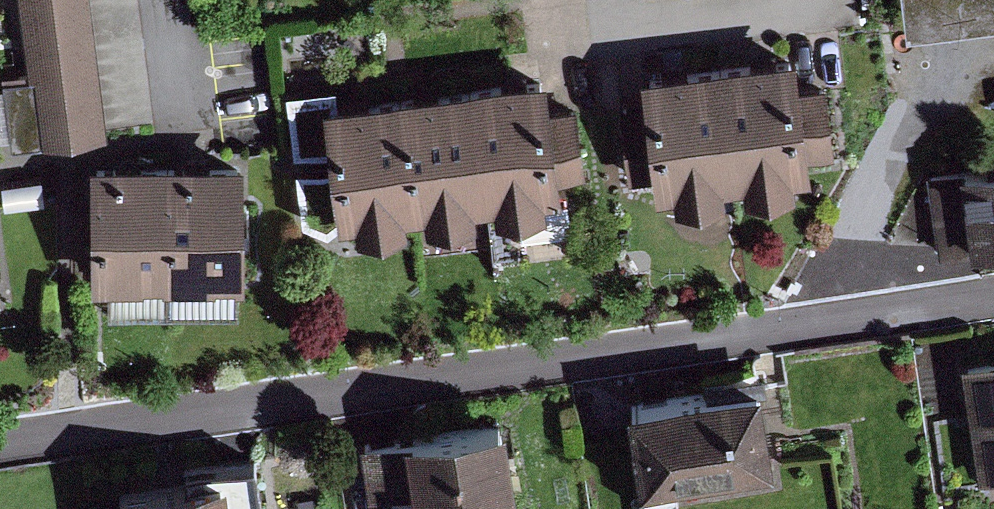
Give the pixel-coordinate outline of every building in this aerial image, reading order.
[(29,78),(5,81),(13,147),(108,135),(90,0),(19,0),(29,78)] [(911,26),(993,15),(993,0),(908,0),(911,26)] [(797,49),(714,60),(729,180),(744,178),(745,192),(799,185),(797,173),(812,171),(809,154),(834,151),(826,82),(801,86),(797,49)] [(729,180),(714,60),(642,69),(646,102),(620,105),(629,180),(656,176),(657,192),(674,190),(676,203),(724,198),(722,180),(729,180)] [(547,72),(472,81),(488,202),(495,201),(497,216),(522,213),(526,245),(571,240),(567,207),(547,209),(545,196),(562,194),(547,72)] [(472,81),(399,90),(415,211),(424,210),(426,223),(479,217),(477,203),(488,202),(472,81)] [(337,85),(287,91),(294,153),(330,148),(332,164),(297,168),(304,220),(328,231),(339,223),(355,221),(356,232),(405,227),(403,213),(415,211),(399,90),(339,98),(337,85)] [(928,174),(941,254),(993,246),(993,152),(986,153),(988,164),(928,174)] [(243,159),(170,160),(171,284),(244,283),(243,159)] [(170,160),(92,161),(92,285),(171,284),(170,160)] [(42,178),(2,183),(4,205),(44,200),(42,178)] [(960,362),(980,483),(993,480),(993,356),(960,362)] [(632,402),(648,508),(654,508),(682,505),(678,478),(773,465),(761,383),(632,402)] [(405,434),(405,436),(414,488),(393,491),(395,508),(469,508),(468,503),(518,495),(505,418),(405,434)] [(414,488),(405,436),(362,443),(370,495),(393,491),(414,488)] [(113,491),(115,508),(262,508),(254,458),(200,467),(201,478),(113,491)]
